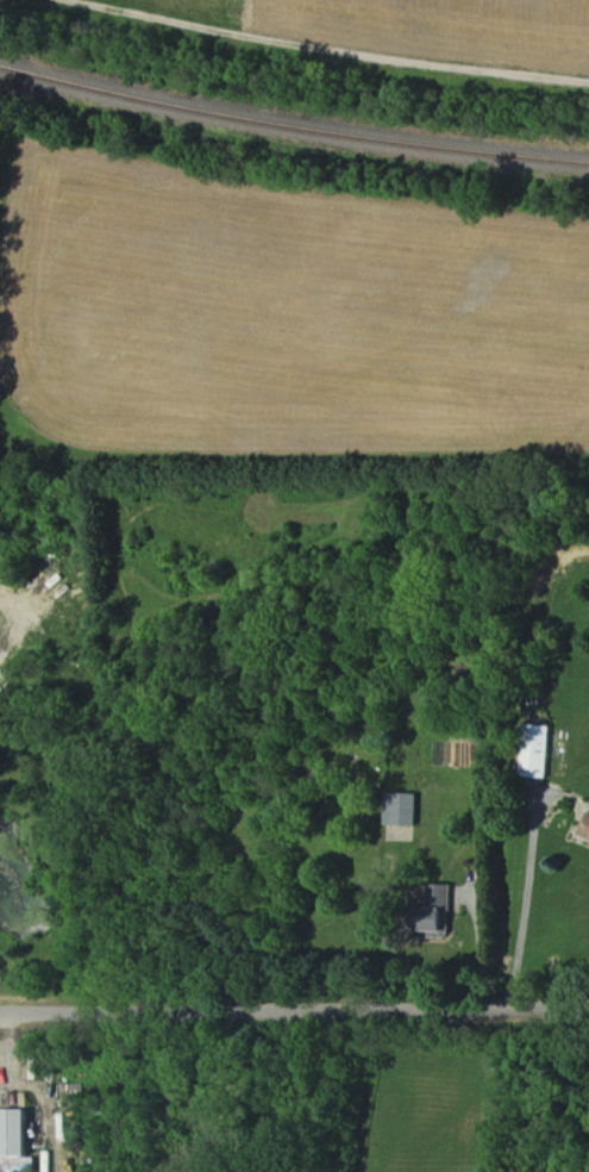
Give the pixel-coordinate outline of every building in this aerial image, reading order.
[(552,728),(527,727),(525,779),(549,780),(552,728)] [(418,828),(419,796),(397,795),(396,827),(418,828)] [(581,837),(588,840),(588,816),(581,837)] [(33,1113),(0,1113),(0,1126),(7,1126),(7,1159),(34,1159),(33,1113)]
